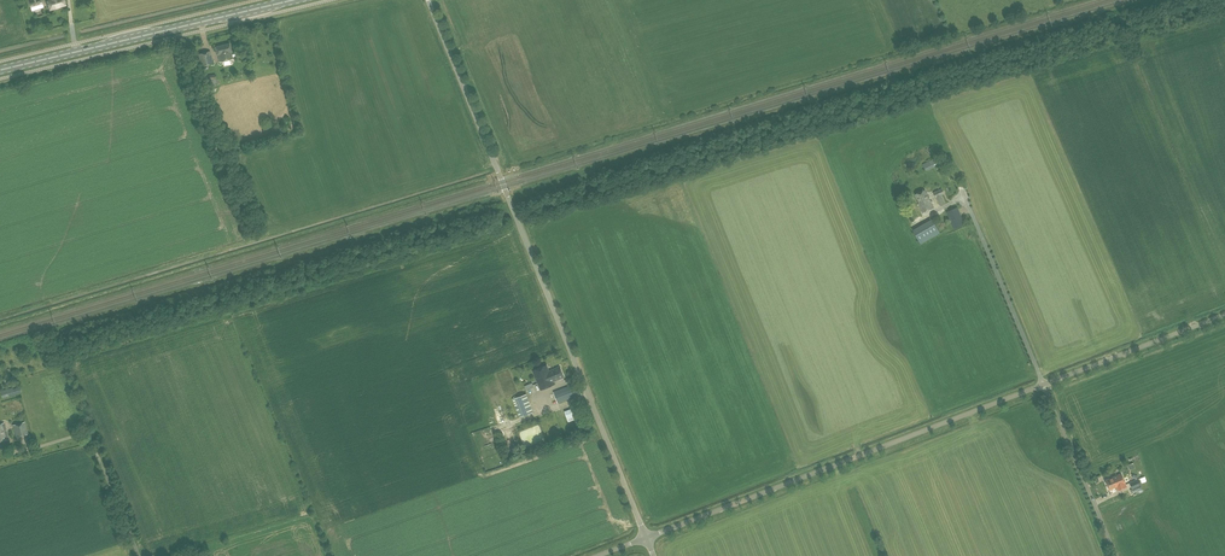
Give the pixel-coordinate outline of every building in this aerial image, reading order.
[(49,10),(67,5),(65,0),(47,0),(47,1),(49,10)] [(232,52),(230,43),(216,47),(218,54),(220,62),(233,59),(231,52),(232,52)] [(213,64),(210,51),(198,54),(202,67),(213,64)] [(915,194),(919,202),(918,202),(922,213),(934,208),(929,197),(928,198),(925,190),(915,194)] [(940,205),(945,203),(941,195),(942,194),(940,190),(934,193),(936,197),(940,205)] [(964,224),(955,205),(946,210),(954,229),(964,224)] [(940,233),(932,219),(913,230),(921,244),(940,233)] [(560,367),(549,371),(547,365),(533,371),(541,390),(555,384),(554,381),(564,377),(560,367)] [(554,392),(558,403),(581,394),(577,384),(554,392)] [(2,398),(21,392),(20,387),(13,389),(12,387),(0,391),(2,398)] [(527,395),(527,394),(512,399),(519,417),(533,412),(527,395)] [(499,405),(495,407),(500,419),(504,418),(499,405)] [(565,411),(569,423),(581,418),(577,407),(565,411)] [(9,439),(4,422),(0,424),(0,442),(9,439)] [(25,422),(13,425),(16,437),(28,434),(25,422)] [(1127,487),(1122,474),(1105,480),(1110,490),(1119,486),(1120,490),(1127,487)] [(1141,485),(1138,479),(1130,482),(1133,489),(1141,485)]
